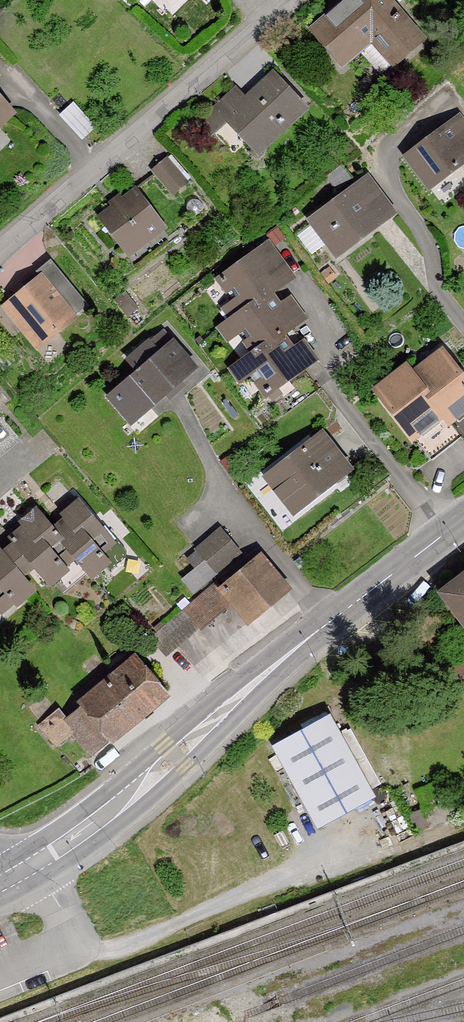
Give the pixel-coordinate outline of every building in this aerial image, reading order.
[(315,27),(346,63),(359,52),(380,76),(391,66),(393,69),(425,41),(392,3),(395,0),(346,0),(315,27)] [(259,151),(304,109),(273,75),(228,118),(259,151)] [(14,113),(0,98),(0,125),(14,113)] [(407,157),(429,187),(463,161),(463,123),(460,117),(407,157)] [(186,182),(167,159),(153,171),(173,193),(186,182)] [(369,177),(310,221),(310,222),(312,220),(337,253),(335,255),(395,211),(394,210),(391,213),(367,180),(370,178),(369,177)] [(162,225),(135,189),(99,217),(122,246),(128,242),(133,248),(162,225)] [(198,200),(194,200),(190,201),(188,204),(187,208),(188,211),(191,214),(195,215),(199,213),(202,210),(202,206),(201,203),(198,200)] [(294,276),(271,240),(213,278),(225,295),(234,289),(238,296),(221,307),(229,319),(273,290),(294,276)] [(73,316),(42,278),(11,303),(29,325),(23,329),(37,346),(73,316)] [(280,301),(273,290),(229,319),(217,327),(227,342),(246,330),(250,336),(242,341),(251,354),(295,325),(307,317),(291,294),(280,301)] [(136,310),(123,295),(117,300),(129,315),(136,310)] [(319,361),(295,325),(251,354),(228,369),(238,384),(251,375),(269,404),(284,394),(279,388),(319,361)] [(138,371),(109,396),(127,418),(146,402),(150,407),(196,368),(173,341),(159,353),(149,342),(128,360),(138,371)] [(412,374),(449,422),(463,410),(463,379),(442,351),(412,374)] [(449,422),(412,374),(406,366),(376,390),(413,438),(443,414),(449,422)] [(322,434),(267,477),(294,512),(350,469),(322,434)] [(66,519),(54,530),(53,530),(70,551),(69,551),(91,576),(104,564),(109,570),(126,556),(126,551),(116,539),(112,542),(74,497),(59,510),(66,519)] [(15,543),(3,553),(22,575),(33,565),(49,584),(65,570),(65,567),(59,560),(69,551),(70,551),(53,530),(54,530),(37,509),(7,534),(15,543)] [(240,553),(221,529),(197,549),(207,560),(184,580),(194,591),(240,553)] [(8,595),(15,604),(33,589),(22,575),(3,553),(0,549),(0,601),(8,595)] [(233,600),(250,620),(286,590),(259,557),(222,588),(218,583),(200,598),(215,614),(233,600)] [(441,592),(463,623),(463,575),(441,592)] [(197,627),(187,614),(177,622),(175,621),(162,632),(161,630),(152,637),(166,654),(175,646),(188,635),(197,627)] [(448,668),(463,688),(463,655),(448,668)] [(167,693),(137,656),(80,703),(82,706),(66,719),(60,712),(42,727),(56,745),(70,733),(74,737),(78,734),(94,754),(167,693)] [(329,717),(275,746),(319,825),(372,796),(329,717)]
